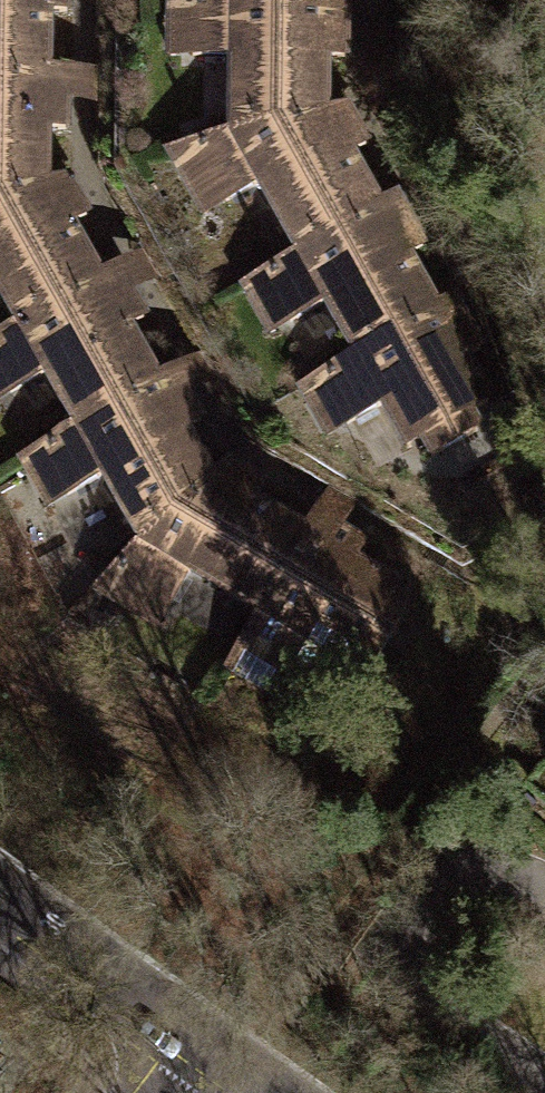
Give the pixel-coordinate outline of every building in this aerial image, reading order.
[(47,74),(48,11),(66,11),(67,0),(0,0),(0,73),(47,74)] [(228,10),(332,11),(332,0),(228,0),(228,10)] [(228,74),(227,145),(332,120),(331,74),(350,74),(350,12),(332,11),(228,10),(170,8),(169,72),(228,74)] [(45,182),(46,129),(65,128),(65,100),(88,100),(100,100),(100,72),(88,72),(47,74),(0,73),(0,192),(45,182)] [(257,204),(295,263),(380,212),(356,170),(374,157),(350,115),(332,120),(227,145),(161,161),(205,232),(257,204)] [(18,323),(33,315),(33,316),(100,279),(69,225),(85,215),(69,186),(53,196),(45,182),(0,192),(0,290),(18,323)] [(320,322),(350,371),(438,318),(411,272),(434,259),(399,201),(380,212),(295,263),(238,297),(271,351),(320,322)] [(76,425),(91,417),(92,419),(158,382),(126,327),(143,317),(129,293),(148,282),(159,276),(146,253),(135,258),(100,279),(33,316),(33,315),(18,323),(0,333),(0,398),(45,372),(76,425)] [(455,308),(438,318),(350,371),(295,404),(325,454),(378,422),(404,466),(418,458),(431,478),(483,447),(472,429),(495,416),(469,372),(488,361),(455,308)] [(104,474),(140,540),(153,528),(155,531),(210,477),(185,429),(200,419),(187,395),(206,384),(216,378),(203,354),(192,360),(158,382),(92,419),(91,417),(76,425),(22,456),(49,504),(104,474)] [(189,571),(257,612),(266,597),(267,598),(306,533),(253,501),(262,485),(233,469),(223,484),(210,477),(155,531),(153,528),(140,540),(93,587),(157,625),(189,571)] [(326,499),(306,533),(267,598),(266,597),(257,612),(226,666),(274,694),(306,640),(350,666),(358,652),(375,661),(401,616),(385,607),(397,587),(353,561),(363,544),(339,530),(349,512),(356,501),(332,487),(326,499)] [(528,806),(544,821),(544,787),(528,806)]
